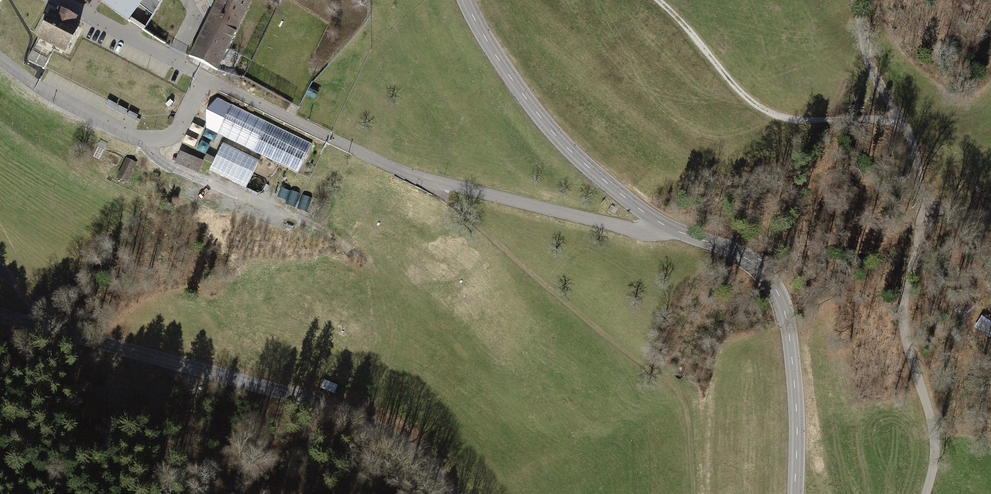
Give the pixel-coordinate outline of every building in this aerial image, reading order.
[(127,22),(140,5),(153,15),(161,0),(98,0),(127,22)] [(190,58),(219,72),(255,0),(219,0),(213,12),(190,58)] [(213,12),(219,0),(206,0),(213,12)] [(51,16),(36,44),(27,62),(44,70),(53,52),(65,59),(80,30),(75,27),(77,21),(59,12),(56,18),(51,16)] [(205,112),(206,129),(299,174),(313,146),(217,99),(205,112)] [(108,144),(100,140),(97,147),(105,150),(108,144)] [(223,145),(210,173),(246,191),(260,162),(223,145)] [(180,153),(175,166),(198,176),(204,163),(180,153)] [(137,164),(126,159),(116,181),(126,186),(137,164)] [(984,314),(973,331),(990,342),(990,318),(984,314)]
